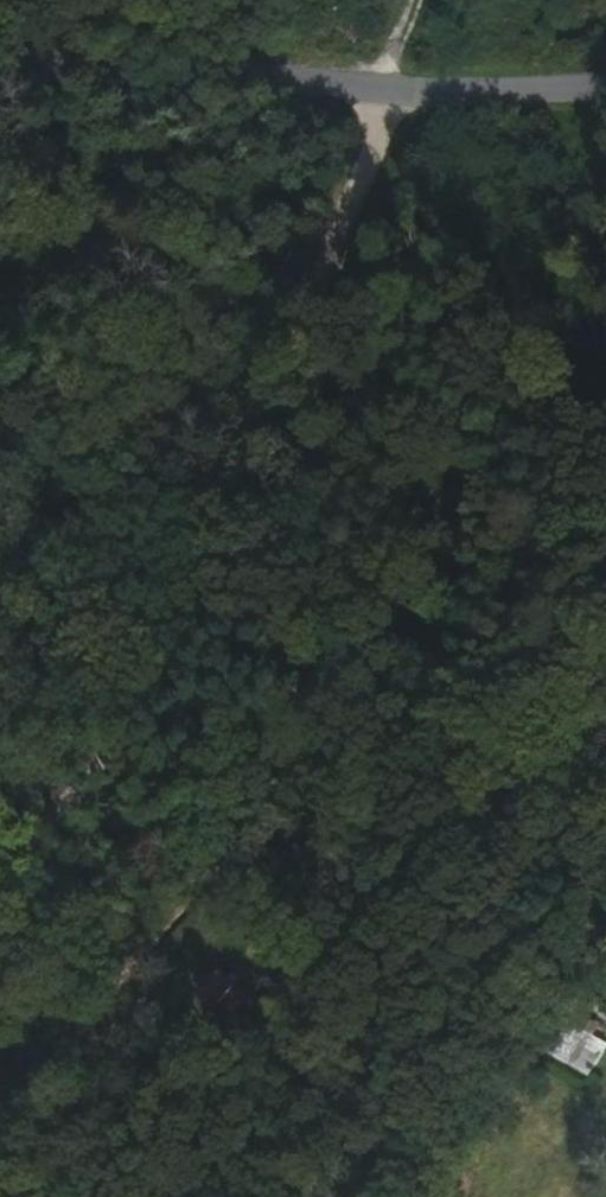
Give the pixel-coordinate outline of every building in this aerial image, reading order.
[(595,1082),(605,1056),(605,1043),(578,1032),(563,1068),(595,1082)]
